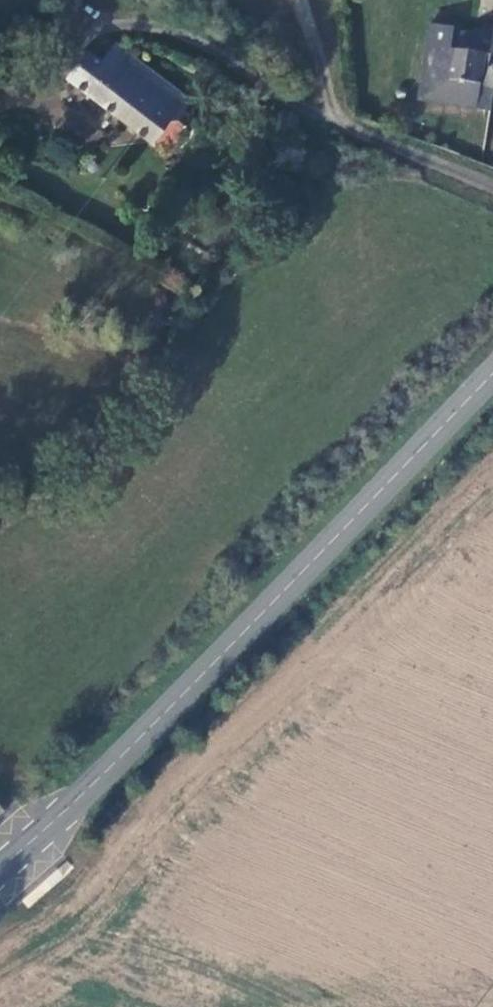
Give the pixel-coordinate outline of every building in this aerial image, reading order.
[(488,24),(482,34),(453,30),(453,25),(432,23),(420,97),(491,108),(492,99),(492,24),(488,24)] [(110,51),(100,43),(90,50),(74,70),(69,77),(164,149),(184,123),(179,119),(192,101),(115,44),(110,51)]
